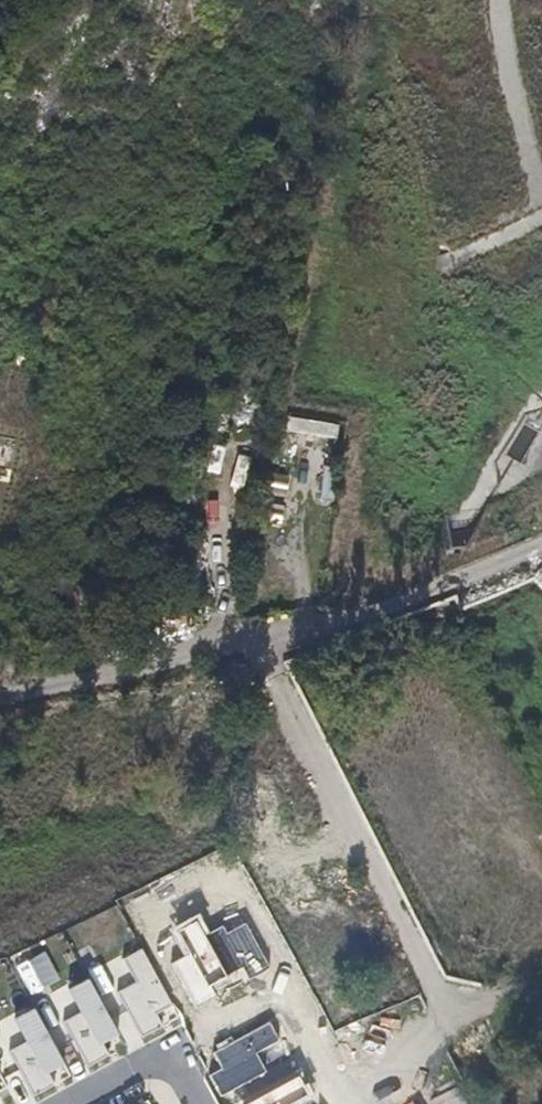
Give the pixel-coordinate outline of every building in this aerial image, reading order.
[(283,431),(337,438),(339,423),(284,416),(283,431)] [(524,423),(509,454),(525,462),(540,431),(524,423)] [(232,442),(231,475),(245,475),(246,443),(232,442)] [(202,465),(201,498),(214,499),(216,466),(202,465)] [(322,466),(319,497),(331,498),(334,467),(322,466)] [(266,474),(265,494),(285,495),(286,475),(266,474)] [(303,1103),(315,1091),(291,1069),(279,1081),(303,1103)]
